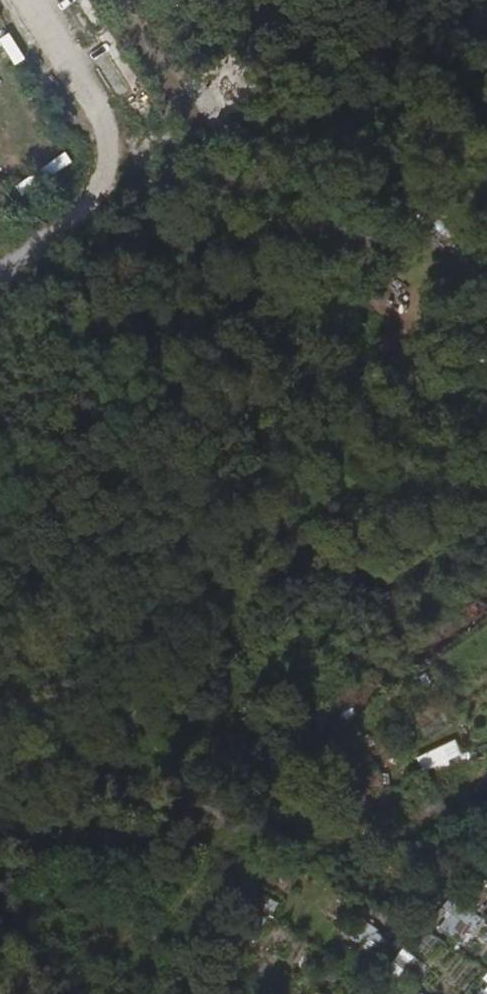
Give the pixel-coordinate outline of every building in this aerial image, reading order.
[(449,742),(410,757),(416,773),(455,757),(449,742)] [(451,902),(432,927),(457,946),(476,921),(451,902)] [(479,992),(482,993),(486,993),(486,979),(479,992)]
